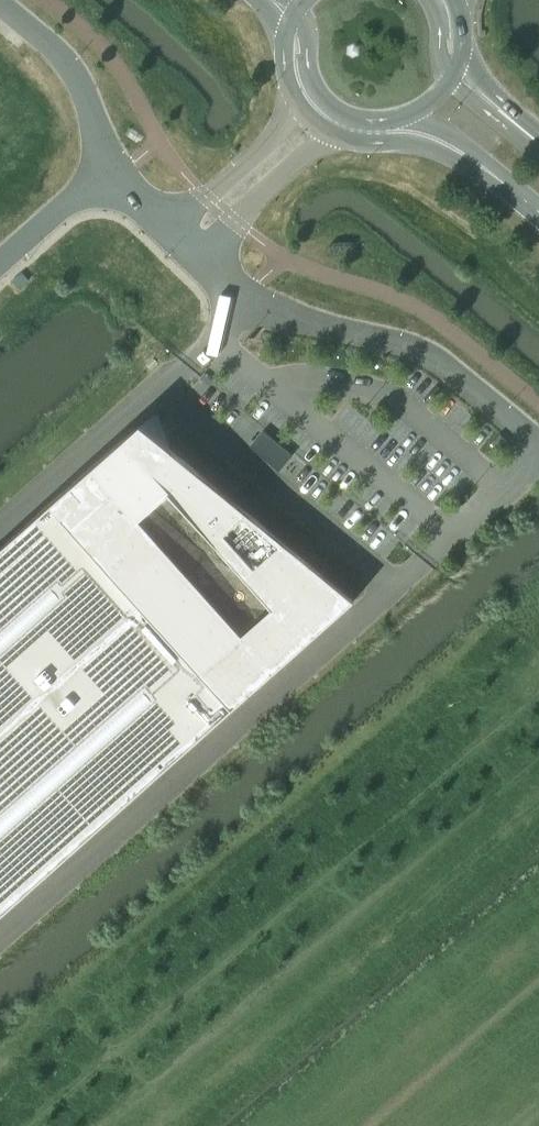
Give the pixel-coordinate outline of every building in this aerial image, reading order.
[(356,603),(175,454),(128,440),(0,554),(0,920),(356,603)]
